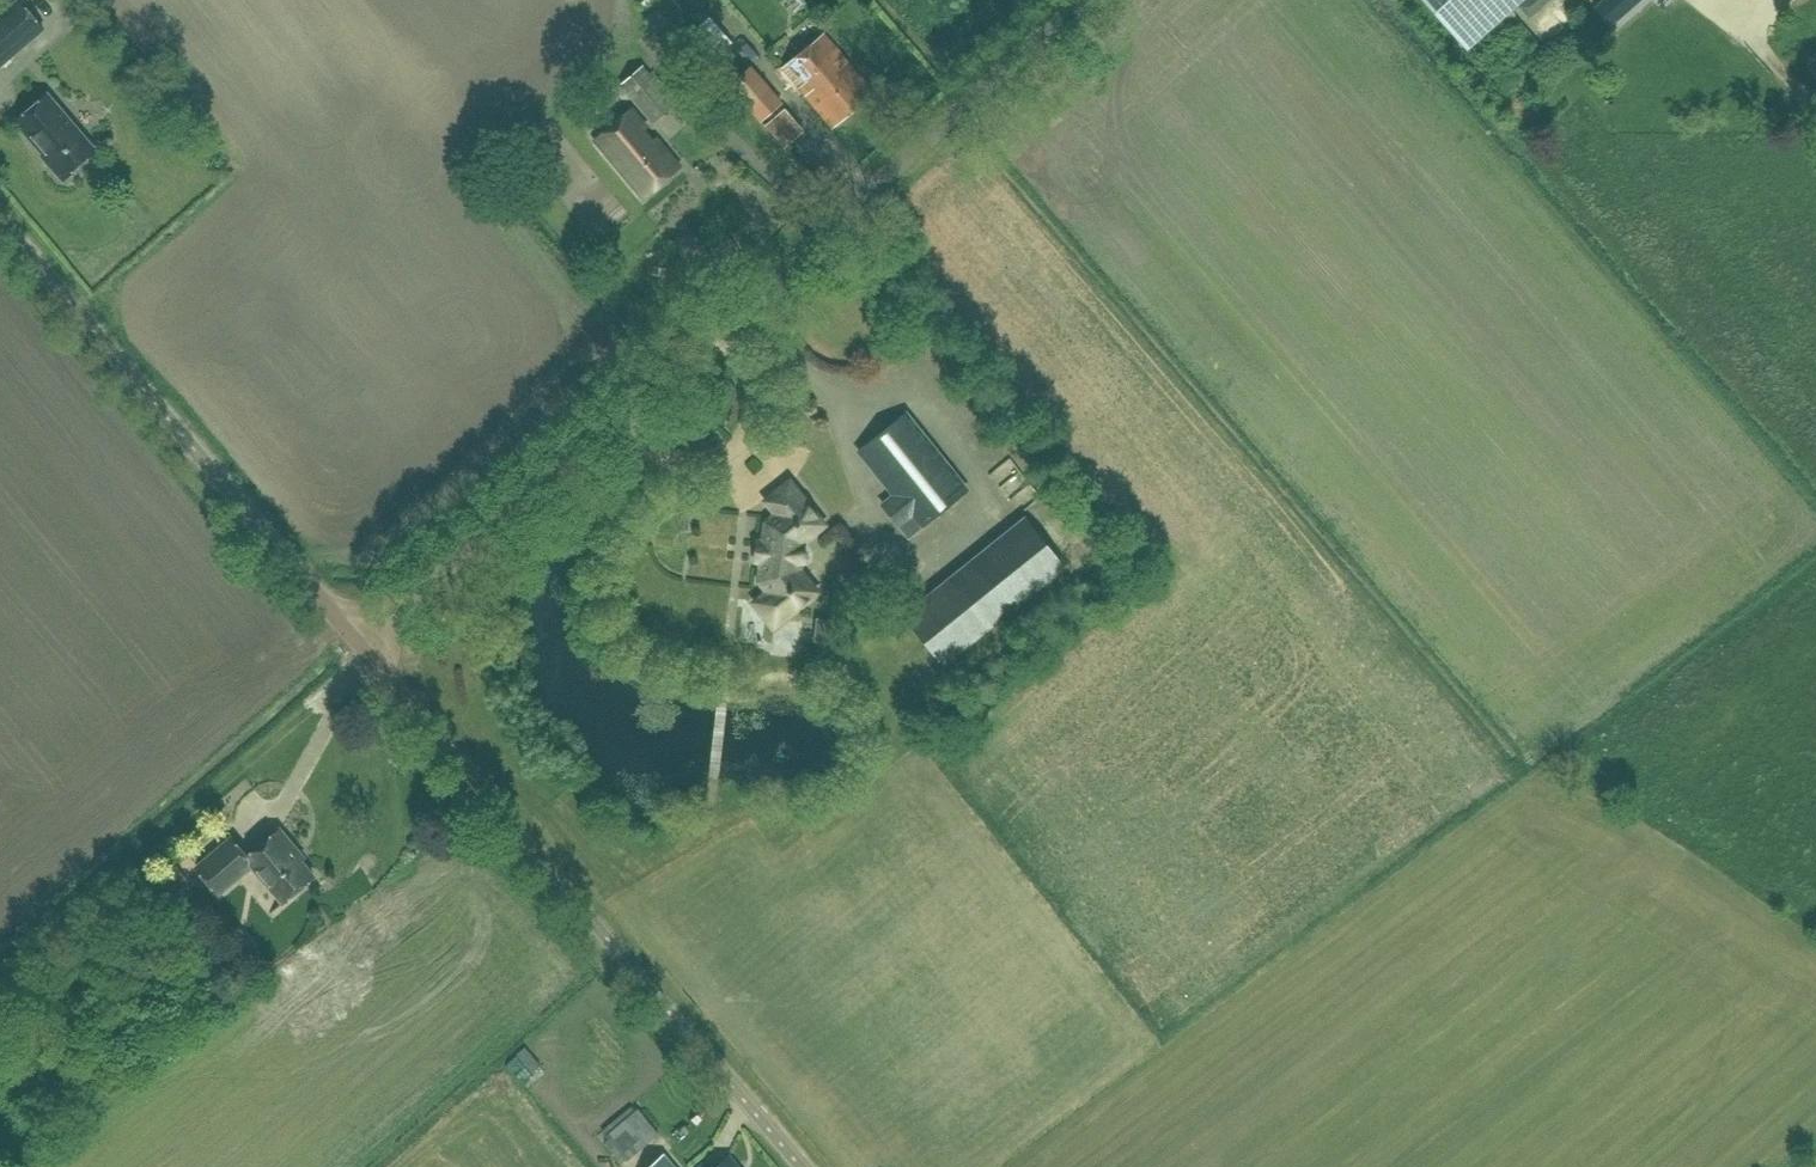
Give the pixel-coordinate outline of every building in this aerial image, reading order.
[(43,29),(18,0),(16,0),(0,14),(0,65),(43,29)] [(1466,51),(1523,0),(1420,0),(1466,51)] [(831,129),(873,95),(823,34),(781,69),(831,129)] [(674,103),(642,65),(620,83),(652,122),(674,103)] [(750,67),(741,74),(730,84),(761,120),(781,103),(750,67)] [(73,169),(95,150),(47,94),(16,121),(52,164),(52,166),(60,176),(66,177),(73,171),(73,169)] [(641,198),(679,168),(655,139),(650,143),(640,131),(645,127),(630,109),(593,139),(641,198)] [(965,492),(904,416),(859,453),(894,497),(882,506),(907,538),(965,492)] [(800,543),(821,526),(792,489),(793,489),(792,488),(768,507),(769,508),(770,507),(776,515),(765,524),(763,543),(758,543),(755,562),(761,563),(758,582),(767,593),(760,599),(760,610),(767,619),(778,621),(814,592),(797,571),(797,564),(803,562),(805,558),(804,553),(799,550),(800,543)] [(1061,568),(1025,524),(906,620),(941,664),(1061,568)] [(280,902),(310,876),(289,851),(291,848),(275,829),(236,862),(221,844),(193,867),(214,893),(248,864),(280,902)] [(606,1137),(626,1160),(658,1133),(638,1110),(606,1137)] [(663,1155),(648,1166),(673,1166),(663,1155)] [(730,1156),(716,1166),(739,1166),(730,1156)]
